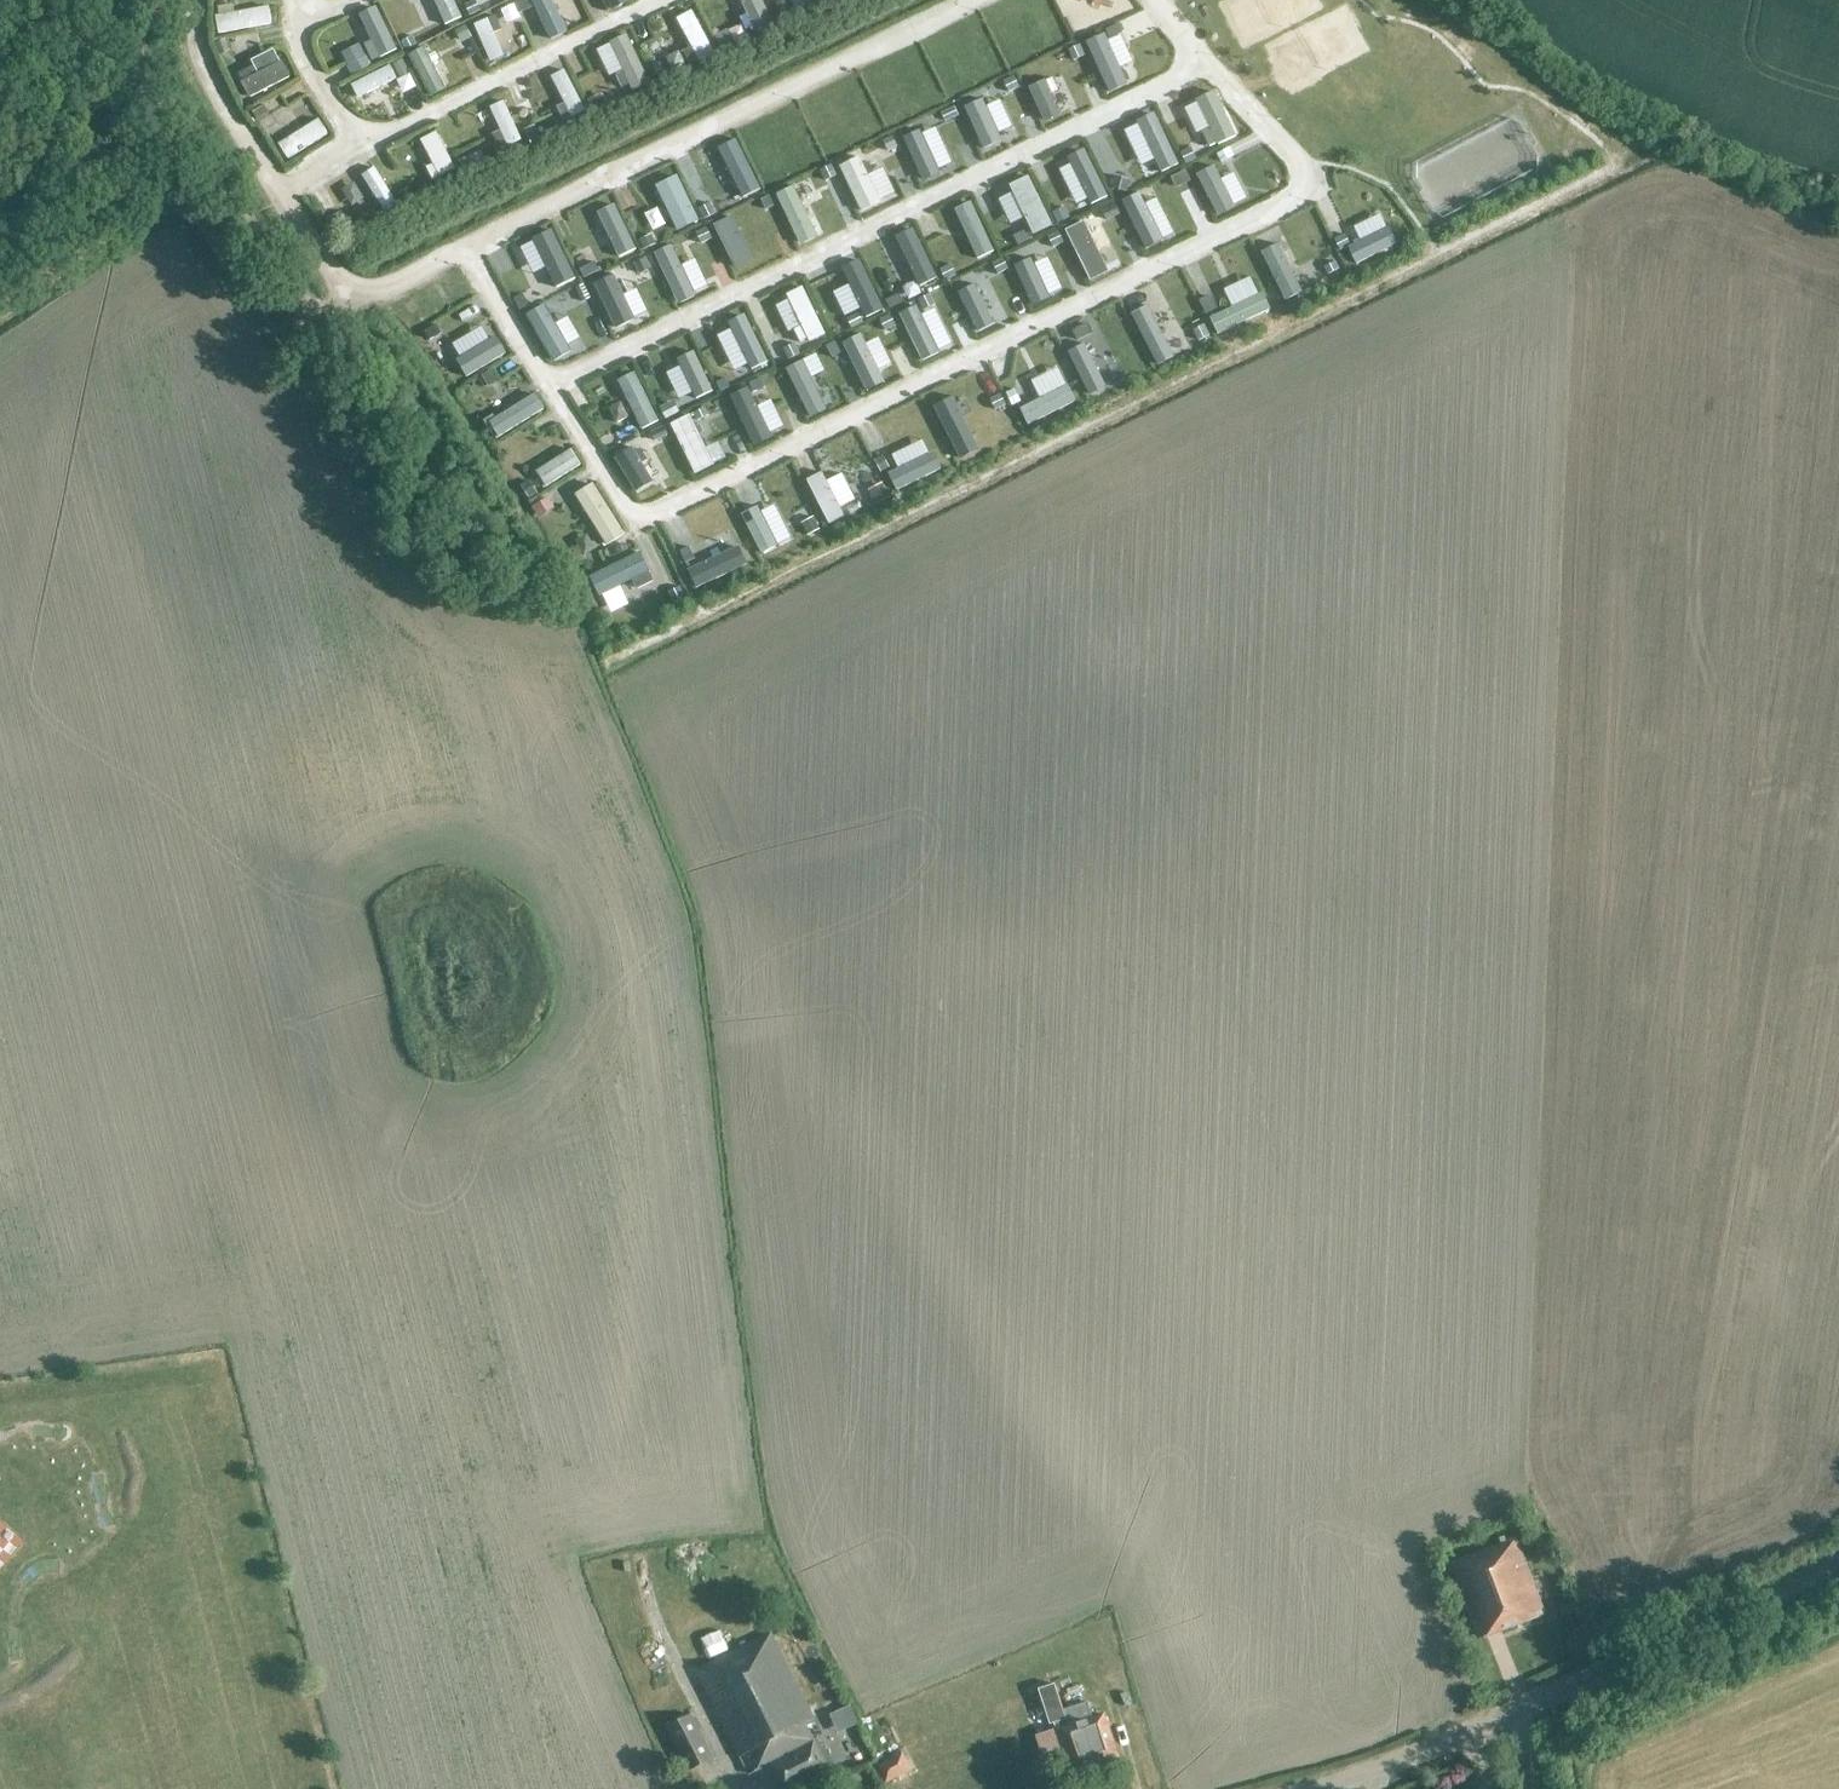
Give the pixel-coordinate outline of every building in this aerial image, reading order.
[(439,18),(454,12),(450,0),(432,0),(439,18)] [(371,3),(355,10),(374,56),(390,49),(371,3)] [(214,34),(269,28),(267,5),(212,11),(214,34)] [(687,51),(705,44),(689,7),(671,14),(687,51)] [(468,18),(486,61),(501,55),(496,44),(511,38),(503,19),(489,25),(484,12),(468,18)] [(603,34),(627,81),(645,72),(621,25),(603,34)] [(233,56),(247,51),(239,33),(226,39),(233,56)] [(349,71),(366,62),(356,41),(338,50),(349,71)] [(411,52),(420,93),(443,88),(433,46),(411,52)] [(279,56),(239,71),(248,95),(289,80),(279,56)] [(355,99),(394,80),(385,60),(346,79),(355,99)] [(566,107),(579,100),(559,62),(545,70),(566,107)] [(503,142),(517,136),(499,95),(485,101),(503,142)] [(270,134),(284,128),(277,113),(263,119),(270,134)] [(317,119),(274,138),(283,157),(326,138),(317,119)] [(434,127),(415,135),(432,178),(451,170),(434,127)] [(371,203),(388,194),(369,159),(353,168),(371,203)] [(1514,1540),(1450,1566),(1480,1641),(1544,1616),(1514,1540)] [(699,1672),(750,1775),(770,1765),(783,1788),(795,1788),(830,1772),(805,1723),(813,1719),(771,1636),(699,1672)] [(829,1708),(836,1726),(854,1719),(847,1701),(829,1708)] [(1067,1710),(1072,1727),(1063,1730),(1062,1727),(1038,1735),(1047,1763),(1071,1754),(1077,1771),(1118,1757),(1104,1716),(1095,1719),(1089,1703),(1067,1710)] [(688,1772),(715,1759),(693,1714),(666,1727),(688,1772)]
